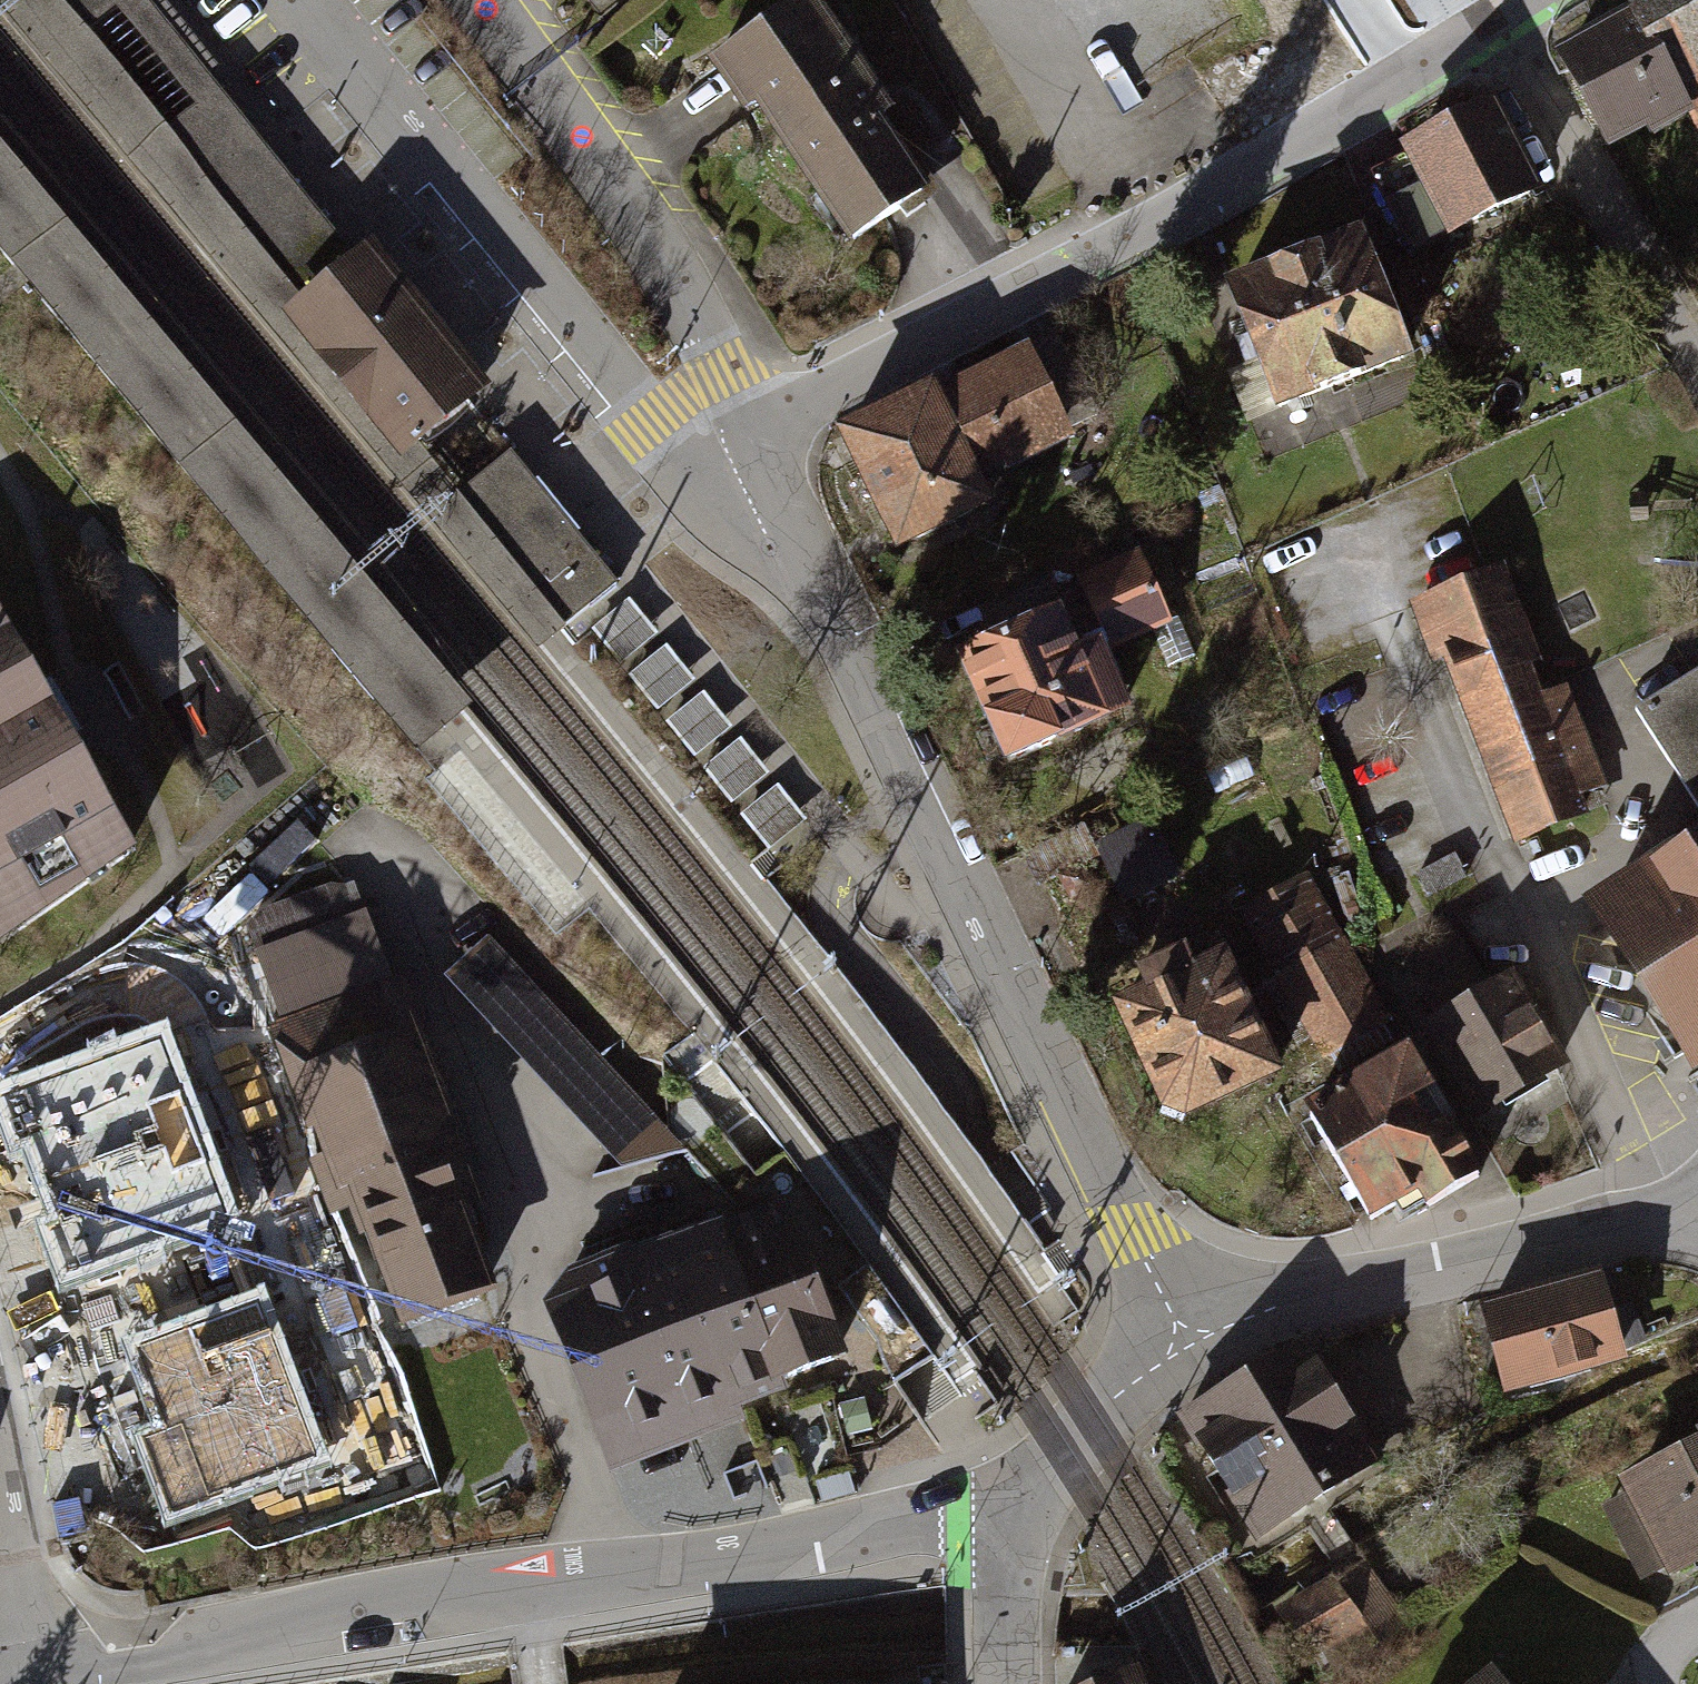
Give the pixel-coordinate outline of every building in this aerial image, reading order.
[(565,627),(482,525),(457,495),(412,440),(404,446),(299,318),(309,310),(305,304),(208,183),(169,135),(89,34),(60,0),(0,0),(0,8),(538,651),(565,627)] [(305,304),(358,262),(146,0),(60,0),(89,34),(114,12),(196,113),(235,161),(208,183),(305,304)] [(1563,61),(1609,142),(1682,101),(1681,98),(1697,88),(1697,0),(1634,0),(1627,4),(1636,20),(1563,61)] [(806,1),(728,54),(855,239),(922,193),(875,125),(886,117),(806,1)] [(1492,110),(1411,150),(1413,154),(1375,173),(1413,250),(1533,190),(1492,110)] [(235,161),(196,113),(169,135),(208,183),(235,161)] [(473,706),(0,145),(0,258),(417,754),(473,706)] [(1358,242),(1233,291),(1278,406),(1403,357),(1358,242)] [(299,318),(404,446),(412,440),(475,389),(371,260),(321,300),(309,310),(299,318)] [(931,392),(845,434),(899,546),(985,504),(970,472),(1013,451),(1014,453),(1096,414),(1062,344),(936,404),(931,392)] [(482,525),(535,482),(511,452),(457,495),(482,525)] [(535,482),(482,525),(565,627),(618,584),(535,482)] [(1006,640),(963,658),(992,721),(990,722),(1009,762),(1055,741),(1055,739),(1103,719),(1101,716),(1122,707),(1097,649),(1166,619),(1140,558),(1082,583),(1058,616),(1021,632),(1015,619),(1000,626),(1006,640)] [(1493,575),(1420,603),(1440,657),(1447,654),(1515,835),(1584,809),(1578,793),(1601,785),(1564,689),(1540,698),(1493,575)] [(629,598),(591,629),(620,665),(658,634),(629,598)] [(129,843),(0,622),(0,892),(18,924),(129,843)] [(666,645),(628,675),(657,711),(695,680),(666,645)] [(1636,712),(1697,809),(1697,672),(1636,712)] [(704,692),(666,722),(695,758),(732,727),(704,692)] [(741,738),(704,768),(732,803),(769,773),(741,738)] [(778,784),(740,814),(769,850),(807,820),(778,784)] [(1177,875),(1155,830),(1111,852),(1133,896),(1177,875)] [(1697,1043),(1697,853),(1601,915),(1687,1050),(1697,1043)] [(1456,855),(1416,875),(1427,895),(1466,874),(1456,855)] [(249,926),(262,961),(362,923),(349,889),(249,926)] [(298,1029),(384,997),(389,995),(362,923),(262,961),(289,1033),(298,1029)] [(488,935),(444,975),(621,1168),(685,1148),(488,935)] [(1455,939),(1407,967),(1441,1024),(1436,1027),(1484,1108),(1557,1065),(1510,985),(1490,997),(1455,939)] [(1340,951),(1290,978),(1328,1046),(1378,1019),(1340,951)] [(1151,993),(1121,1008),(1166,1107),(1185,1112),(1273,1071),(1223,962),(1191,975),(1182,957),(1143,975),(1151,993)] [(298,1029),(408,1318),(484,1289),(456,1213),(465,1209),(384,997),(298,1029)] [(19,1140),(33,1135),(65,1224),(54,1228),(69,1269),(225,1212),(160,1032),(1,1090),(19,1140)] [(1412,1053),(1311,1112),(1372,1217),(1419,1189),(1428,1205),(1479,1176),(1452,1129),(1455,1127),(1412,1053)] [(779,1217),(725,1239),(780,1378),(834,1358),(802,1274),(813,1270),(807,1254),(795,1259),(779,1217)] [(725,1239),(679,1257),(733,1397),(780,1378),(725,1239)] [(733,1397),(679,1257),(634,1275),(626,1256),(573,1278),(552,1309),(607,1447),(733,1397)] [(1598,1282),(1487,1313),(1507,1385),(1619,1354),(1617,1348),(1607,1311),(1598,1282)] [(259,1297),(135,1345),(167,1427),(143,1436),(172,1511),(319,1455),(259,1297)] [(1632,1305),(1607,1311),(1617,1348),(1641,1337),(1632,1305)] [(1302,1347),(1184,1417),(1258,1534),(1374,1460),(1302,1347)] [(1633,1484),(1677,1568),(1697,1557),(1697,1450),(1633,1484)] [(1334,1585),(1285,1613),(1308,1652),(1356,1624),(1334,1585)]
